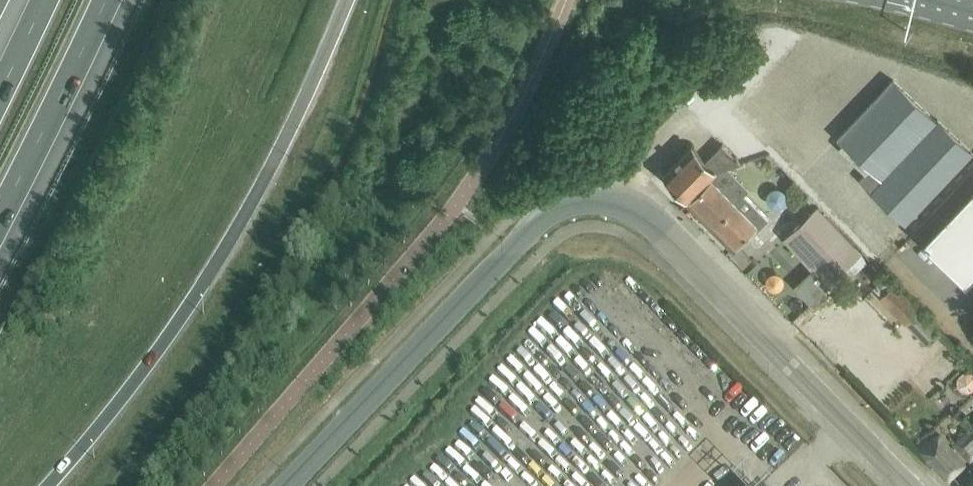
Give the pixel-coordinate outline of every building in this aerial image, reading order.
[(865,173),(859,179),(914,232),(972,170),(972,152),(938,119),(936,120),(893,79),(838,137),(843,142),(838,147),(865,173)] [(703,182),(704,183),(719,168),(720,168),(727,165),(740,161),(722,143),(706,160),(692,146),(665,172),(689,197),(703,182)] [(738,148),(740,157),(762,151),(760,143),(738,148)] [(734,173),(727,165),(720,168),(719,168),(704,183),(705,183),(691,198),(736,244),(754,226),(757,229),(768,218),(744,193),(734,203),(712,180),(734,173)] [(914,234),(921,241),(921,242),(966,285),(972,278),(972,174),(914,234)] [(861,251),(819,206),(786,236),(814,266),(794,285),(811,303),(832,283),(830,280),(861,251)] [(874,286),(881,295),(879,297),(924,341),(939,326),(922,308),(895,282),(892,284),(885,276),(874,286)] [(961,483),(963,485),(972,485),(972,472),(961,483)]
